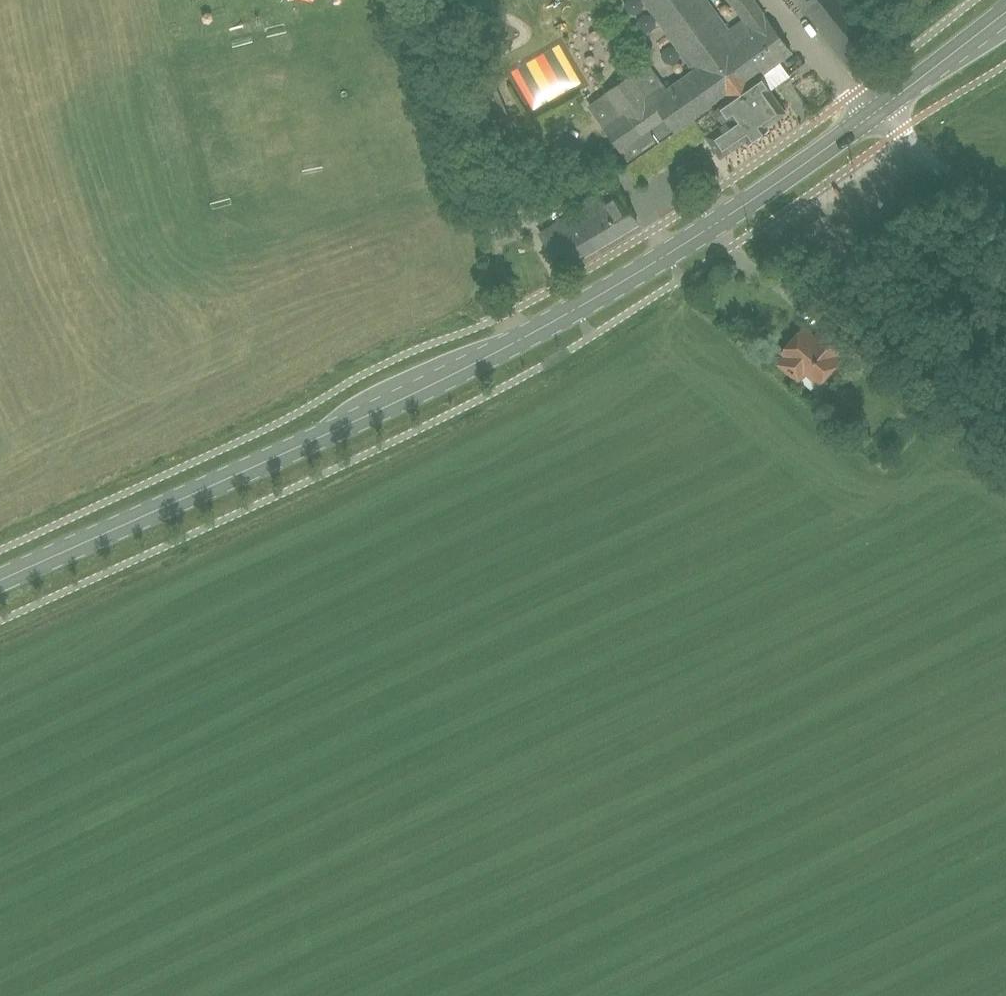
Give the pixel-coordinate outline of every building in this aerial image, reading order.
[(625,166),(638,184),(707,136),(721,156),(745,138),(748,141),(767,127),(765,125),(784,111),(768,89),(769,89),(758,74),(791,50),(767,17),(747,31),(747,30),(734,39),(706,0),(645,0),(695,69),(658,96),(654,89),(624,110),(641,133),(642,132),(653,147),(625,166)] [(884,52),(841,0),(798,0),(857,73),(884,52)] [(543,45),(564,85),(583,75),(562,35),(543,45)] [(538,49),(518,59),(539,99),(558,89),(538,49)] [(575,212),(595,247),(637,223),(616,188),(575,212)] [(560,268),(595,247),(575,212),(539,233),(560,268)] [(781,350),(786,355),(785,357),(784,359),(783,361),(783,363),(783,365),(784,367),(785,369),(786,370),(787,372),(789,373),(791,374),(793,374),(795,374),(797,374),(799,374),(801,373),(802,372),(803,371),(817,383),(838,360),(835,357),(848,343),(827,324),(814,338),(803,327),(781,350)] [(842,355),(864,373),(874,360),(852,342),(842,355)]
